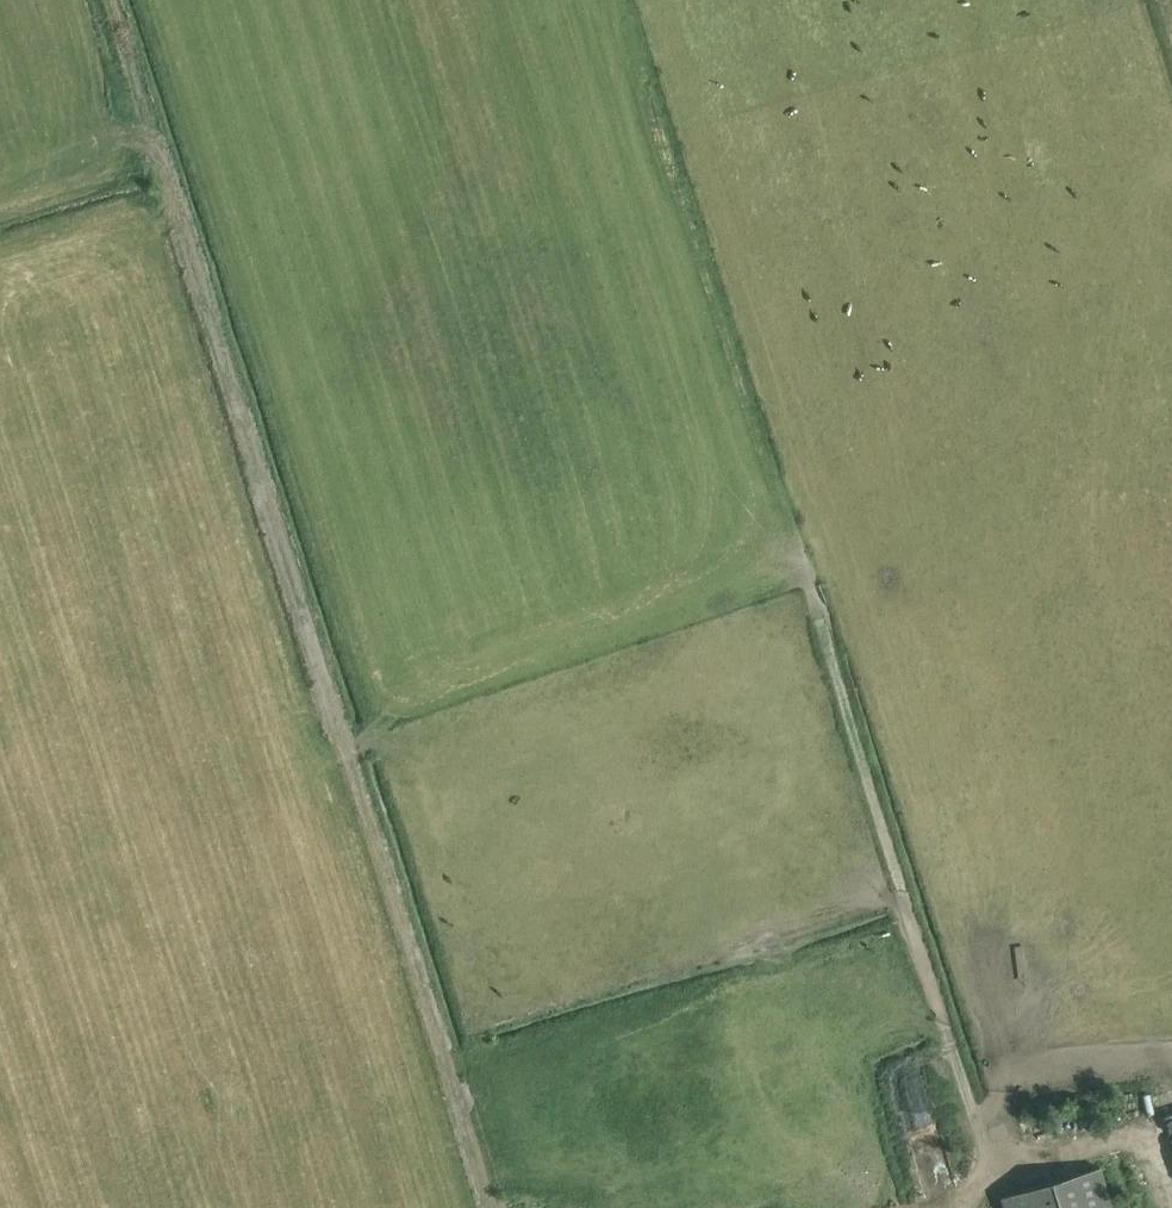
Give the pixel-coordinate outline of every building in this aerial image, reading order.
[(1100,1171),(1003,1200),(1005,1207),(1111,1207),(1100,1171)]
